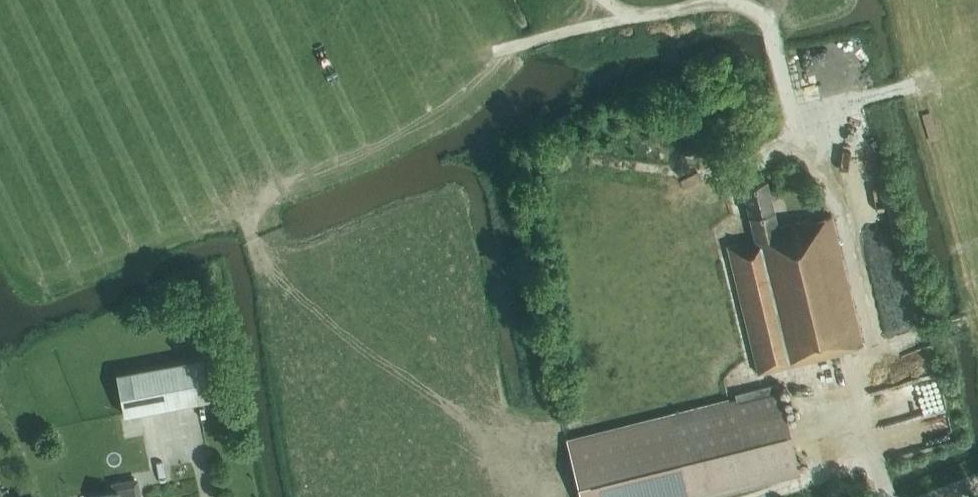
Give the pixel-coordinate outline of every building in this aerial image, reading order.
[(842,349),(862,344),(832,215),(811,220),(811,219),(778,226),(767,178),(742,184),(755,238),(728,245),(758,374),(843,353),(842,349)] [(204,355),(117,372),(125,413),(211,396),(204,355)] [(567,440),(581,496),(697,496),(799,472),(777,383),(736,394),(737,398),(567,440)] [(137,479),(115,483),(116,490),(91,495),(92,496),(141,496),(137,479)]
